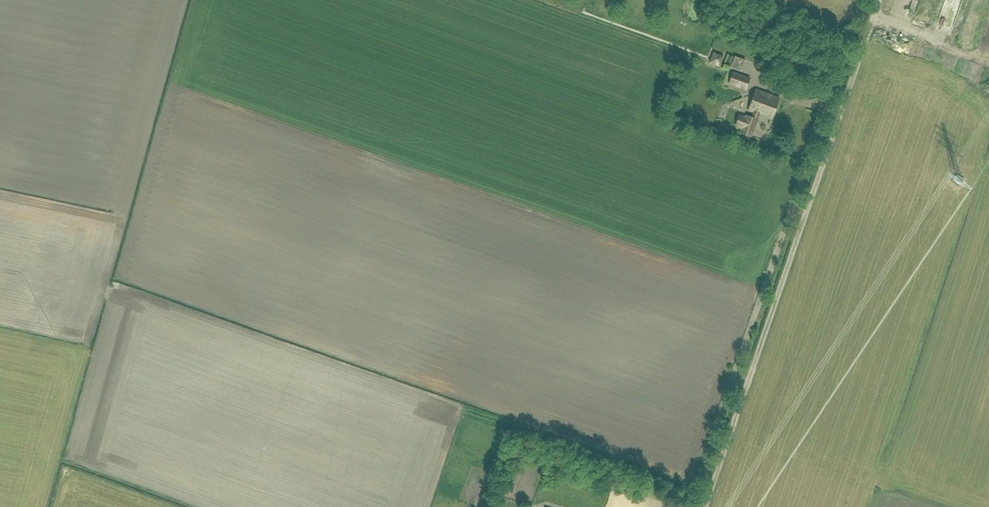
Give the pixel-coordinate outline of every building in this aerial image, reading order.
[(733,72),(730,80),(745,85),(747,77),(733,72)] [(748,110),(771,118),(771,119),(779,98),(755,89),(748,110)] [(751,136),(757,119),(746,115),(746,117),(743,116),(739,127),(742,128),(740,132),(751,136)]
